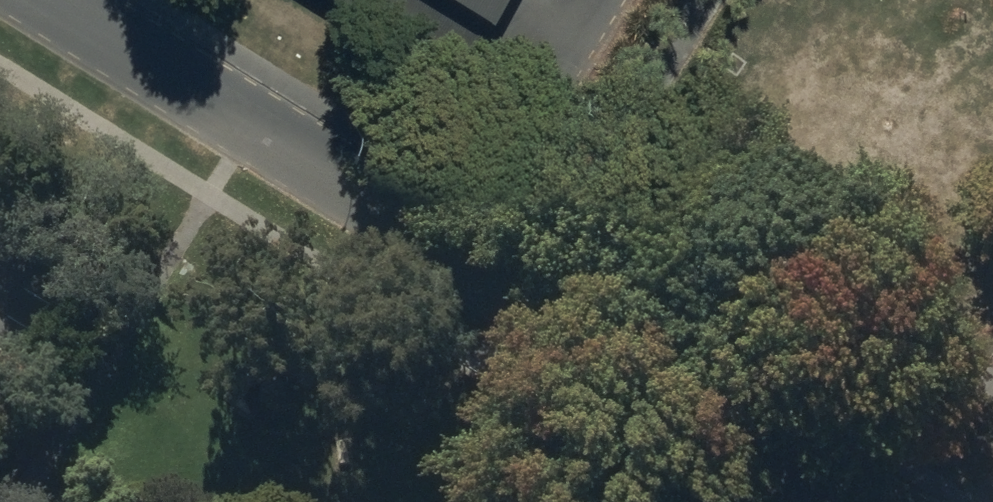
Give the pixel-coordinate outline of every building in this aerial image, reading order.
[(456,68),(494,0),(345,0),(456,68)]
